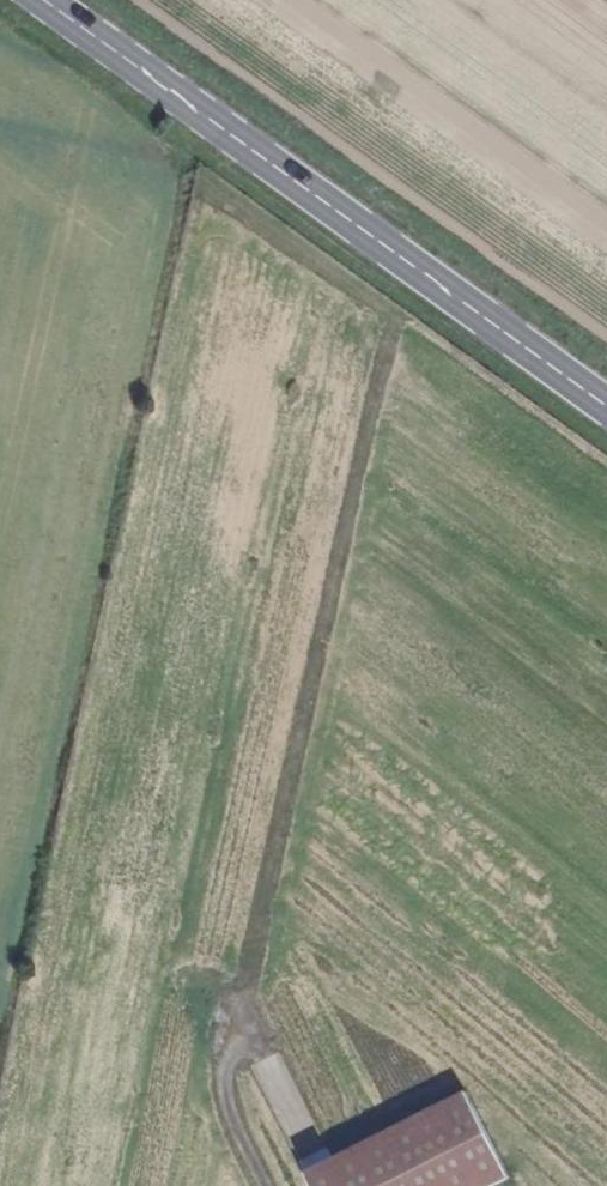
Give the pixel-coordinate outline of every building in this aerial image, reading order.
[(504,1178),(461,1094),(297,1176),(302,1185),(489,1185),(504,1178)]
